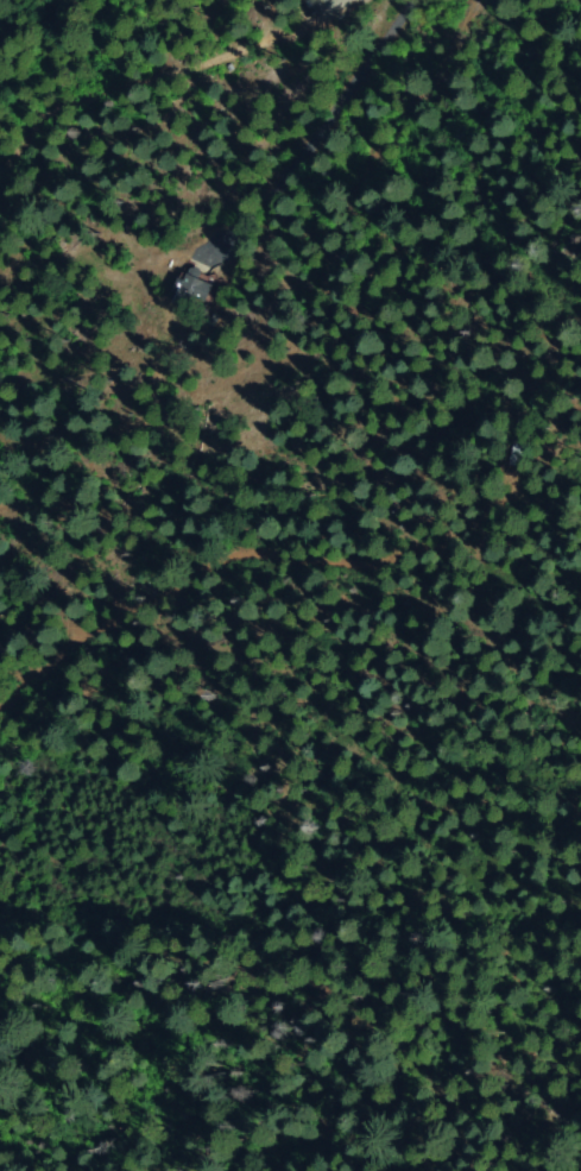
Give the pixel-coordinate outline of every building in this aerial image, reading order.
[(171,284),(197,270),(211,296),(185,310),(171,284)]
